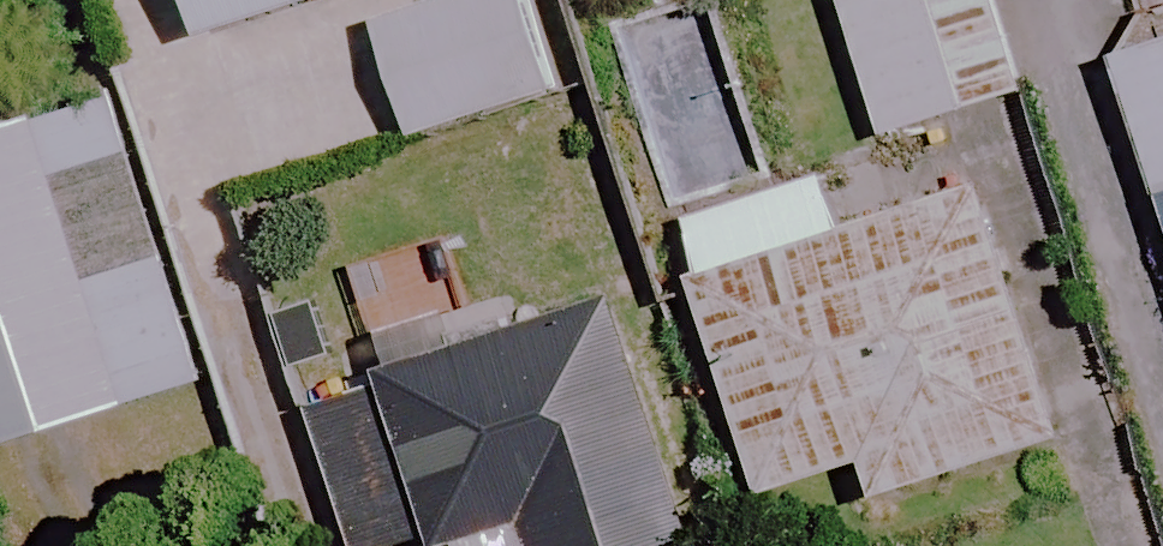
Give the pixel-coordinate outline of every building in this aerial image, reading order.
[(195,42),(322,0),(182,0),(195,42)] [(523,0),(447,0),(369,25),(407,144),(554,97),(523,0)] [(987,0),(833,0),(877,142),(1018,99),(987,0)] [(1108,58),(1154,206),(1162,203),(1162,41),(1108,58)] [(103,96),(0,129),(0,451),(196,389),(103,96)] [(835,236),(818,182),(671,227),(755,499),(855,468),(865,502),(1052,445),(975,193),(835,236)] [(608,304),(380,366),(388,397),(312,417),(348,545),(461,545),(522,529),(526,545),(675,545),(608,304)]
